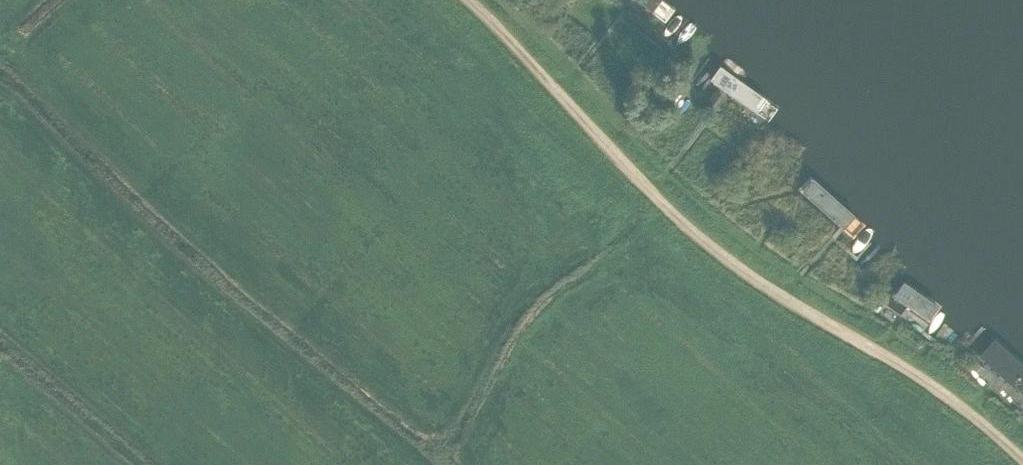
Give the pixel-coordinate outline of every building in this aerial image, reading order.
[(662,44),(685,13),(667,0),(601,0),(662,44)] [(706,48),(682,81),(759,136),(783,102),(706,48)] [(805,164),(778,194),(844,256),(872,226),(805,164)] [(898,272),(876,304),(934,345),(956,313),(898,272)] [(967,366),(1022,409),(1022,367),(987,340),(967,366)]
